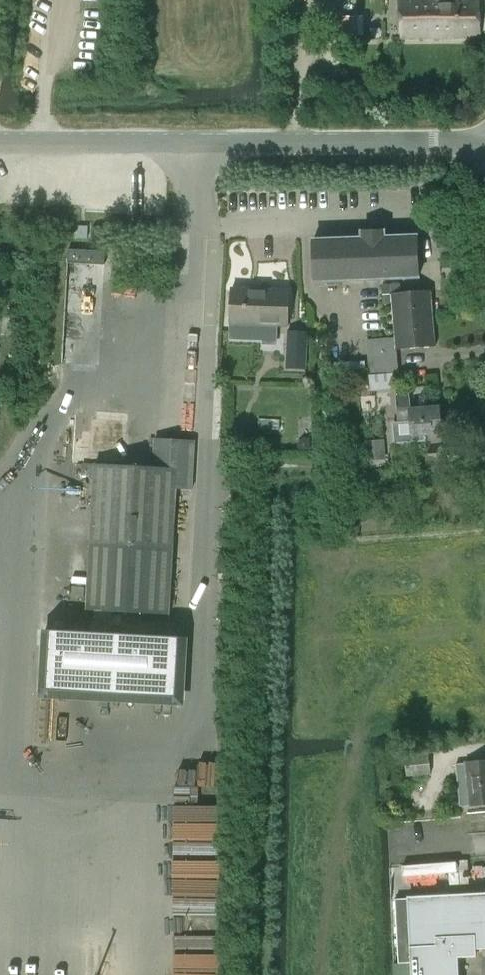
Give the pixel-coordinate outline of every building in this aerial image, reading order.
[(402,38),(482,37),(480,0),(399,0),(402,38)] [(364,15),(343,15),(343,36),(364,36),(364,15)] [(364,238),(314,240),(316,282),(420,277),(419,236),(385,237),(385,231),(364,232),(364,238)] [(105,265),(105,251),(69,249),(68,263),(105,265)] [(397,337),(368,340),(372,375),(393,373),(401,373),(399,350),(437,347),(432,291),(402,293),(402,284),(384,285),(385,304),(394,303),(397,337)] [(289,326),(290,291),(233,288),(231,324),(289,326)] [(6,290),(5,305),(15,306),(16,291),(6,290)] [(288,331),(287,355),(308,356),(309,331),(288,331)] [(393,373),(372,375),(373,390),(394,388),(393,373)] [(443,433),(441,406),(412,409),(410,391),(397,392),(399,422),(393,423),(395,445),(426,442),(426,435),(443,433)] [(170,614),(174,550),(177,488),(193,489),(196,441),(156,439),(154,467),(84,463),(83,475),(95,476),(92,546),(89,589),(88,610),(116,612),(170,614)] [(368,460),(385,459),(383,440),(366,442),(368,460)] [(46,630),(42,690),(183,698),(186,637),(46,630)] [(46,705),(44,724),(87,729),(89,710),(46,705)] [(429,753),(405,755),(407,776),(431,774),(429,753)] [(456,765),(460,806),(472,805),(472,806),(484,804),(484,760),(467,762),(467,764),(456,765)] [(178,823),(177,860),(225,861),(226,824),(178,823)] [(407,866),(408,888),(467,886),(466,864),(407,866)] [(176,974),(225,974),(226,880),(177,879),(176,974)] [(453,950),(484,949),(484,893),(408,897),(412,974),(454,974),(453,950)]
